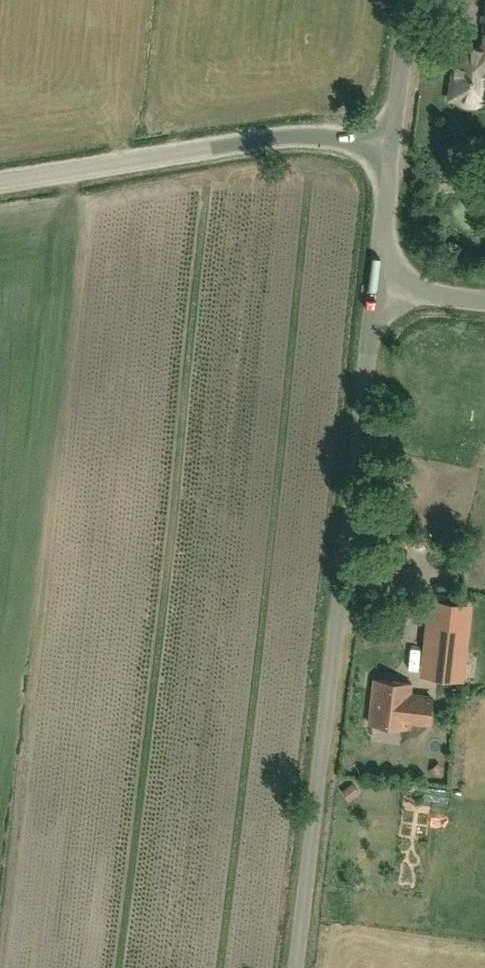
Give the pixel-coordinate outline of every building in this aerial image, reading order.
[(457,99),(458,100),(460,101),(463,103),(465,103),(468,104),(470,104),(473,104),(475,103),(477,103),(480,102),(481,102),(484,102),(484,49),(482,49),(460,46),(457,46),(453,76),(450,98),(457,99)] [(426,648),(458,650),(461,602),(429,600),(426,648)] [(427,723),(430,697),(409,694),(410,683),(373,679),(369,722),(407,726),(407,720),(427,723)]
